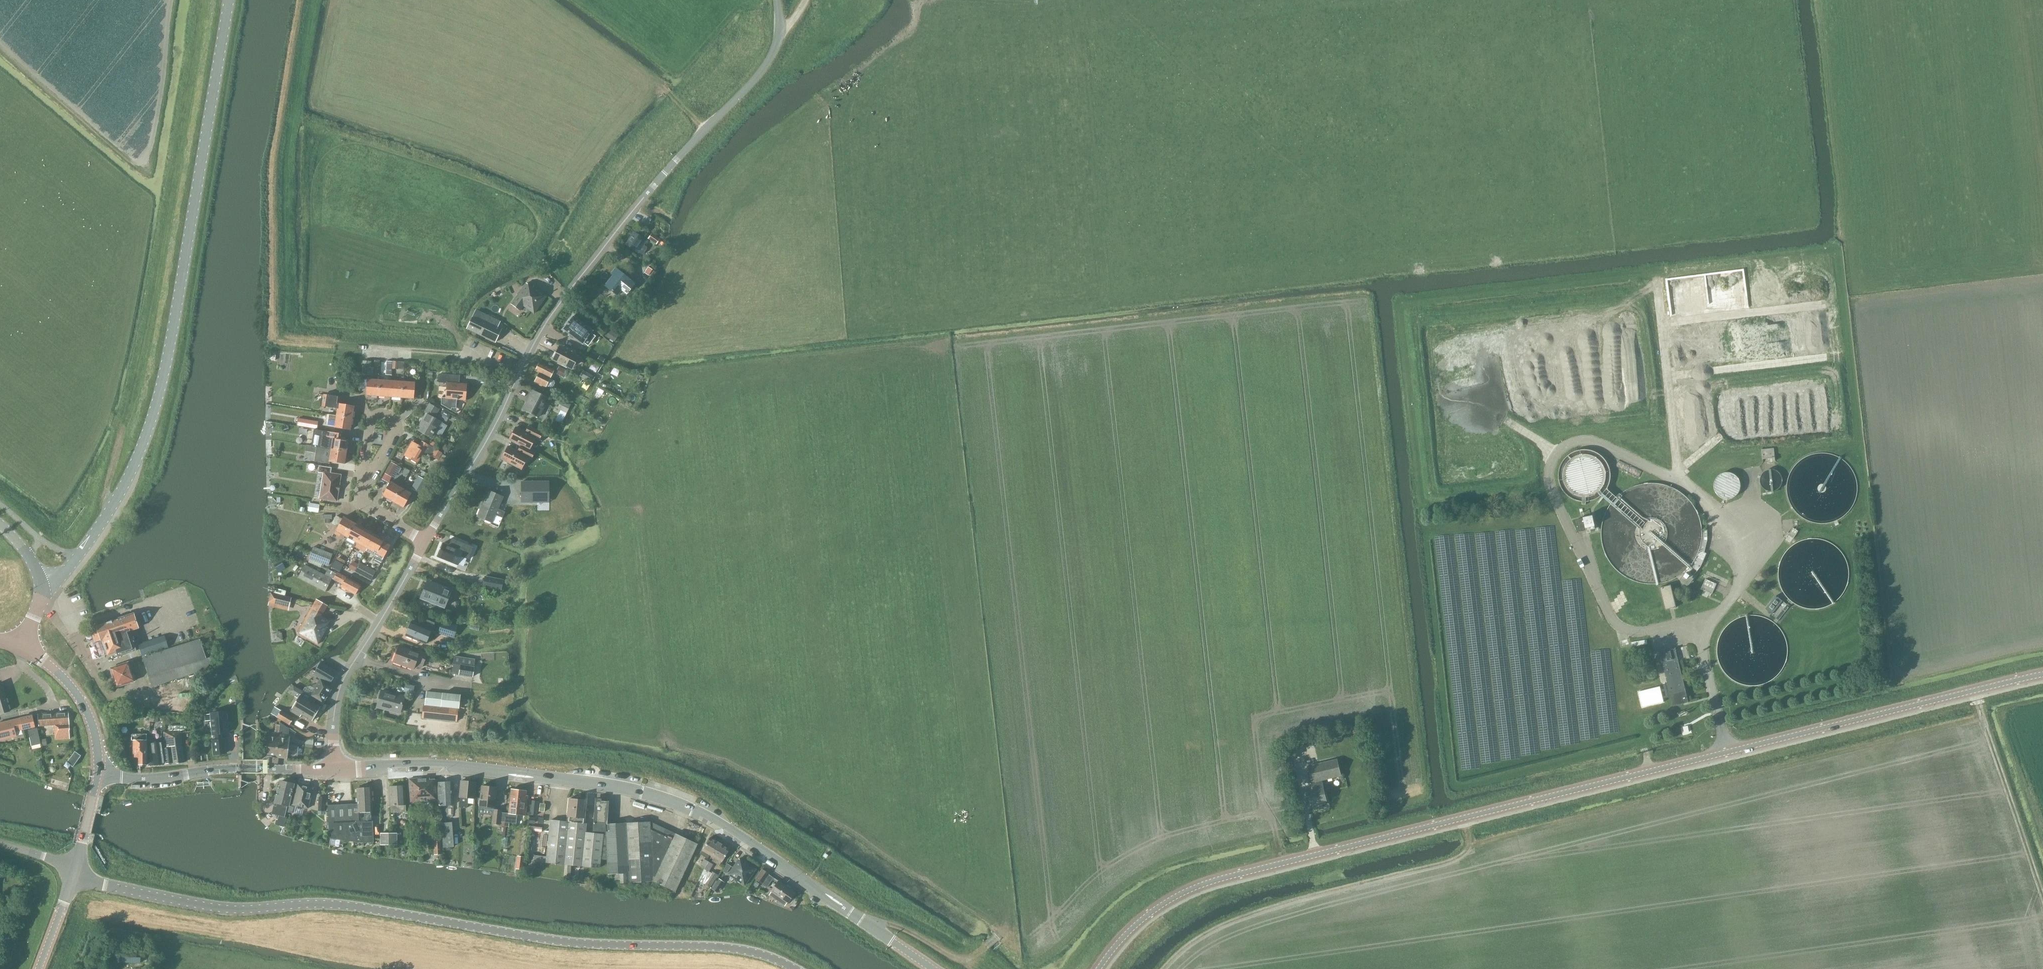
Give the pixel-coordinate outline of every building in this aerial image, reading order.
[(634,232),(625,244),(638,253),(641,255),(643,254),(647,249),(647,247),(643,245),(646,241),(634,232)] [(651,233),(648,239),(656,244),(660,239),(651,233)] [(613,276),(605,286),(617,296),(621,290),(626,294),(634,284),(629,280),(630,280),(617,270),(613,276)] [(547,296),(534,286),(533,288),(526,283),(511,304),(520,311),(523,306),(534,314),(547,296)] [(473,315),(467,329),(495,342),(502,329),(498,327),(500,322),(486,315),(475,310),(473,315)] [(1823,313),(1823,321),(1753,324),(1754,329),(1759,328),(1760,335),(1765,335),(1765,344),(1780,344),(1779,338),(1791,338),(1791,333),(1801,333),(1822,332),(1822,325),(1828,325),(1828,313),(1823,313)] [(562,329),(582,344),(592,331),(573,316),(562,329)] [(608,329),(604,336),(614,342),(618,336),(608,329)] [(553,359),(570,368),(576,355),(559,346),(553,359)] [(600,356),(596,361),(602,364),(605,359),(600,356)] [(362,361),(361,375),(370,376),(370,367),(371,362),(362,361)] [(539,372),(534,380),(546,386),(550,387),(551,387),(553,386),(554,384),(555,382),(554,380),(550,378),(554,370),(539,362),(535,370),(539,372)] [(562,369),(558,376),(564,379),(568,372),(562,369)] [(583,371),(580,377),(591,383),(594,377),(583,371)] [(448,383),(446,398),(442,397),(441,404),(451,410),(453,408),(457,408),(457,400),(458,400),(459,399),(466,400),(467,386),(459,386),(460,375),(440,373),(439,382),(448,383)] [(366,389),(366,395),(378,396),(379,381),(373,380),(367,380),(366,389)] [(379,381),(378,396),(390,397),(391,381),(379,381)] [(391,381),(390,397),(402,397),(403,382),(391,381)] [(403,382),(402,397),(414,398),(415,383),(403,382)] [(524,409),(539,417),(548,398),(533,390),(524,409)] [(323,394),(321,406),(338,409),(336,416),(352,418),(354,406),(340,404),(341,397),(323,394)] [(561,400),(557,409),(559,411),(566,414),(570,405),(561,400)] [(429,403),(424,412),(426,413),(417,429),(433,438),(442,421),(435,417),(440,409),(429,403)] [(443,410),(438,418),(446,422),(450,414),(443,410)] [(336,416),(335,428),(350,430),(352,418),(336,416)] [(318,421),(298,418),(297,425),(317,429),(318,421)] [(510,439),(521,445),(535,451),(541,439),(539,438),(542,431),(529,425),(526,432),(516,427),(510,439)] [(320,441),(319,447),(346,452),(348,440),(346,440),(347,435),(322,431),(320,441)] [(412,442),(405,456),(417,463),(423,452),(432,456),(436,449),(433,448),(431,447),(428,445),(422,441),(419,446),(412,442)] [(1778,441),(1766,441),(1766,450),(1778,450),(1778,441)] [(522,467),(524,464),(528,466),(535,451),(521,445),(518,450),(508,445),(502,458),(522,467)] [(319,447),(318,454),(324,455),(323,460),(329,461),(344,464),(346,452),(319,447)] [(436,449),(432,456),(439,460),(443,453),(436,449)] [(1599,456),(1594,453),(1588,452),(1582,451),(1576,452),(1571,454),(1566,458),(1562,462),(1559,468),(1558,474),(1558,480),(1559,486),(1562,491),(1565,496),(1570,499),(1576,502),(1582,503),(1587,503),(1592,502),(1597,500),(1601,497),(1604,493),(1607,488),(1609,483),(1610,478),(1609,473),(1608,468),(1606,463),(1603,459),(1599,456)] [(306,462),(317,464),(318,457),(307,455),(306,462)] [(385,473),(391,477),(397,465),(391,462),(385,473)] [(324,473),(320,499),(336,501),(338,491),(339,485),(340,475),(330,474),(331,468),(319,466),(318,472),(324,473)] [(1737,488),(1737,485),(1737,482),(1736,479),(1734,477),(1731,475),(1728,473),(1725,473),(1722,473),(1719,474),(1716,475),(1714,478),(1712,480),(1712,483),(1712,487),(1712,490),(1713,492),(1715,494),(1717,496),(1719,497),(1721,498),(1724,498),(1727,498),(1729,497),(1731,496),(1733,495),(1735,493),(1736,490),(1737,488)] [(411,488),(421,494),(428,482),(418,476),(411,488)] [(401,487),(390,481),(382,494),(393,500),(401,487)] [(521,502),(537,502),(537,497),(549,497),(549,481),(521,481),(521,502)] [(412,493),(401,487),(393,500),(404,506),(412,493)] [(489,491),(479,517),(492,522),(495,516),(502,518),(504,512),(497,509),(502,497),(489,491)] [(319,504),(309,502),(308,509),(318,511),(319,504)] [(1576,520),(1579,531),(1579,532),(1595,529),(1593,516),(1576,520)] [(336,531),(334,534),(340,537),(341,534),(346,537),(354,523),(344,517),(342,519),(338,527),(336,531)] [(357,543),(365,529),(354,523),(346,537),(357,543)] [(367,549),(375,534),(365,529),(357,543),(367,549)] [(367,549),(378,554),(385,540),(375,534),(367,549)] [(438,557),(458,565),(466,544),(459,541),(458,546),(455,545),(453,547),(444,543),(438,557)] [(309,559),(308,562),(321,567),(322,564),(328,566),(333,554),(313,547),(309,558),(309,559)] [(334,561),(330,568),(339,573),(343,565),(334,561)] [(351,562),(348,568),(354,572),(358,565),(351,562)] [(358,565),(354,572),(371,581),(375,571),(359,563),(358,565)] [(298,577),(298,578),(325,591),(331,579),(324,575),(305,565),(298,577)] [(327,570),(324,575),(331,579),(333,579),(336,574),(327,570)] [(471,570),(467,579),(479,583),(482,574),(481,574),(475,571),(471,570)] [(333,579),(333,580),(342,585),(341,587),(355,595),(360,585),(337,572),(336,574),(333,579)] [(1717,588),(1719,574),(1708,573),(1706,587),(1717,588)] [(485,576),(483,586),(501,590),(503,580),(485,576)] [(421,598),(444,607),(451,589),(440,585),(438,588),(427,583),(421,598)] [(1676,607),(1670,585),(1659,587),(1665,609),(1676,607)] [(270,594),(268,602),(289,607),(291,599),(270,594)] [(297,632),(316,643),(318,644),(328,627),(326,626),(330,621),(322,616),(328,606),(316,599),(297,632)] [(118,657),(136,650),(130,631),(139,627),(135,613),(97,626),(107,655),(116,652),(118,657)] [(406,634),(425,643),(435,622),(427,619),(424,625),(413,620),(406,634)] [(441,621),(438,633),(446,635),(449,624),(441,621)] [(166,636),(143,643),(139,644),(143,656),(169,648),(166,636)] [(207,639),(143,660),(152,687),(207,669),(213,657),(207,639)] [(1675,650),(1678,661),(1690,658),(1687,645),(1677,648),(1677,649),(1675,650)] [(399,647),(393,662),(413,669),(415,663),(422,665),(426,654),(420,651),(419,654),(399,647)] [(1688,702),(1685,691),(1678,661),(1675,650),(1675,648),(1659,652),(1670,695),(1673,706),(1688,702)] [(454,655),(453,664),(460,665),(474,667),(475,658),(454,655)] [(320,678),(310,696),(322,703),(333,685),(330,683),(337,672),(321,662),(314,674),(320,678)] [(133,682),(127,663),(110,669),(116,687),(133,682)] [(460,665),(459,675),(472,677),(474,667),(460,665)] [(10,711),(2,684),(0,685),(0,714),(10,711)] [(405,684),(403,691),(412,693),(414,686),(405,684)] [(1642,707),(1664,702),(1660,686),(1638,691),(1642,707)] [(377,706),(400,712),(404,696),(381,690),(379,699),(377,706)] [(302,692),(302,691),(298,698),(292,709),(290,711),(300,717),(302,714),(312,720),(312,721),(321,707),(320,707),(314,703),(316,700),(302,692)] [(460,695),(442,693),(426,691),(425,704),(423,704),(422,718),(457,722),(460,695)] [(274,715),(290,725),(294,718),(277,709),(274,715)] [(69,712),(38,714),(39,725),(58,724),(59,732),(70,732),(69,712)] [(212,740),(214,754),(226,753),(225,739),(221,739),(221,734),(228,733),(226,712),(211,713),(213,734),(215,734),(216,740),(212,740)] [(32,715),(20,718),(23,729),(30,728),(34,727),(35,727),(32,715)] [(0,723),(0,735),(1,740),(16,736),(15,731),(23,729),(20,718),(0,723)] [(30,729),(28,730),(32,746),(41,744),(37,728),(34,728),(34,727),(30,728),(30,729)] [(283,731),(279,730),(276,757),(287,759),(290,735),(283,734),(283,731)] [(165,764),(184,762),(181,733),(164,732),(164,747),(163,747),(165,764)] [(279,733),(267,732),(264,756),(276,757),(279,733)] [(139,758),(139,764),(147,764),(147,741),(133,741),(133,758),(139,758)] [(163,747),(162,741),(147,744),(149,765),(153,765),(165,764),(163,747)] [(69,763),(68,762),(66,766),(69,769),(72,766),(74,767),(82,756),(76,752),(69,763)] [(1337,759),(1308,766),(1312,783),(1316,782),(1318,789),(1314,790),(1308,792),(1311,804),(1312,804),(1313,805),(1314,806),(1318,805),(1319,803),(1319,802),(1326,801),(1321,780),(1341,775),(1337,759)] [(412,801),(438,799),(437,780),(431,780),(431,779),(411,780),(412,801)] [(476,782),(460,780),(459,797),(459,807),(467,808),(468,798),(475,799),(476,782)] [(274,806),(272,813),(279,815),(284,816),(287,804),(288,804),(293,784),(281,781),(280,784),(278,783),(276,791),(278,792),(276,803),(278,803),(277,807),(274,806)] [(439,806),(454,805),(453,782),(438,782),(439,806)] [(298,784),(293,805),(294,805),(308,809),(313,787),(298,784)] [(405,805),(406,805),(406,785),(403,785),(403,784),(399,784),(398,786),(392,786),(390,789),(390,806),(391,806),(392,812),(405,811),(405,805)] [(358,804),(328,805),(329,838),(343,840),(359,842),(373,842),(372,810),(371,788),(363,788),(362,787),(360,788),(359,788),(359,789),(357,789),(358,804)] [(481,787),(479,805),(486,806),(485,813),(493,814),(492,823),(499,824),(499,822),(500,813),(501,810),(493,809),(494,807),(496,788),(481,787)] [(505,813),(504,823),(508,823),(515,824),(516,820),(514,819),(514,815),(524,816),(526,800),(524,800),(525,792),(518,791),(517,789),(514,789),(513,790),(510,790),(508,813),(505,813)] [(547,857),(546,862),(600,868),(600,861),(608,861),(606,835),(603,835),(586,833),(586,824),(584,823),(585,813),(583,812),(584,800),(569,799),(567,822),(551,820),(547,857)] [(654,881),(675,891),(697,844),(650,821),(608,824),(609,802),(596,801),(594,831),(606,831),(606,835),(608,861),(608,874),(614,874),(614,879),(620,879),(620,883),(654,881)] [(276,818),(275,824),(283,826),(286,816),(284,816),(279,815),(278,819),(276,818)] [(453,847),(452,822),(441,822),(443,847),(453,847)] [(382,845),(397,845),(397,833),(382,833),(382,845)] [(441,837),(433,837),(434,854),(442,854),(441,837)] [(719,844),(710,838),(701,854),(708,859),(710,855),(713,856),(719,844)] [(712,861),(720,865),(729,850),(719,844),(713,856),(715,857),(712,861)] [(507,845),(506,856),(514,857),(515,846),(507,845)] [(524,857),(517,856),(516,868),(522,869),(524,857)] [(704,859),(700,866),(704,869),(708,861),(704,859)] [(739,859),(728,874),(744,886),(756,869),(745,862),(744,863),(739,859)] [(708,861),(704,869),(709,871),(713,864),(708,861)] [(726,866),(722,871),(726,873),(731,866),(727,863),(725,866),(726,866)] [(769,874),(763,869),(756,880),(763,884),(769,874)] [(710,888),(718,875),(712,871),(704,884),(710,888)] [(769,874),(763,884),(767,887),(774,877),(769,874)] [(783,898),(789,902),(795,892),(779,881),(771,892),(782,900),(783,898)]
